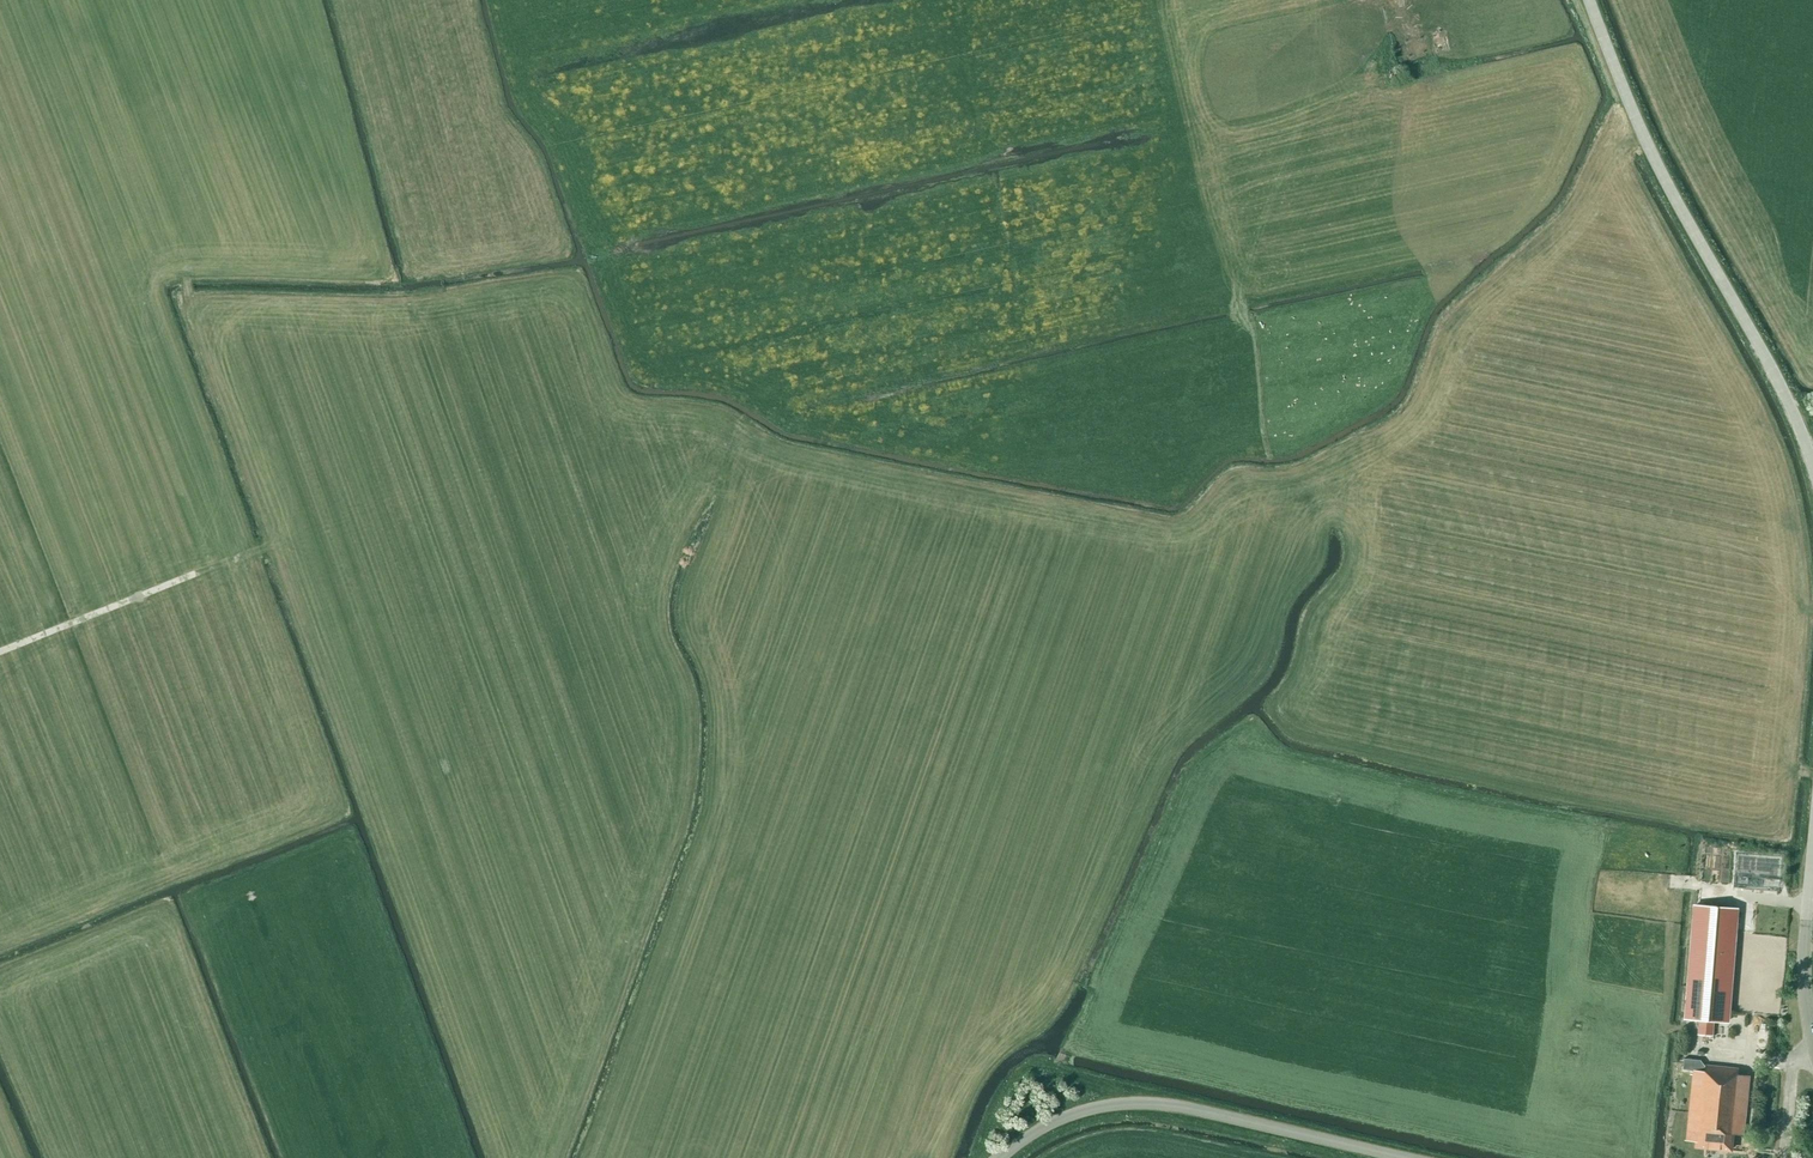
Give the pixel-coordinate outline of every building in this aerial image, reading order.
[(1430,38),(1433,38),(1436,53),(1450,50),(1446,30),(1432,34),(1432,35),(1430,36),(1430,38)] [(1699,1017),(1698,1032),(1713,1033),(1714,1019),(1726,1020),(1736,906),(1696,902),(1687,1016),(1699,1017)] [(1768,1048),(1770,1030),(1757,1028),(1755,1047),(1768,1048)] [(1705,1072),(1700,1071),(1700,1065),(1701,1060),(1684,1058),(1682,1069),(1693,1070),(1693,1075),(1686,1140),(1697,1142),(1697,1146),(1707,1147),(1707,1148),(1720,1149),(1730,1150),(1732,1134),(1743,1135),(1749,1076),(1738,1075),(1738,1069),(1705,1066),(1705,1072)]
